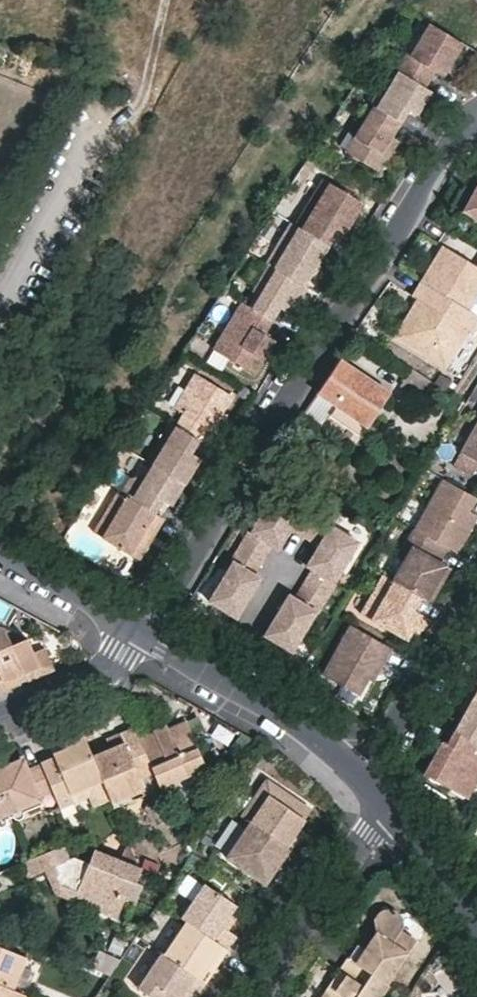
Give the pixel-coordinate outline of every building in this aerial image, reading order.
[(457,42),(425,22),(406,54),(402,51),(392,69),(420,85),(429,69),(433,71),(441,57),(446,60),(448,57),(457,42)] [(438,74),(446,60),(441,57),(433,71),(438,74)] [(392,69),(388,66),(366,103),(369,104),(396,121),(404,107),(413,113),(422,98),(427,90),(420,85),(392,69)] [(396,121),(369,104),(342,150),(377,171),(385,156),(396,139),(388,134),(396,121)] [(358,199),(318,175),(291,222),(318,238),(321,240),(330,224),(340,230),(352,209),(358,199)] [(474,183),(460,208),(476,218),(476,179),(474,183)] [(291,222),(287,220),(264,260),(265,261),(300,281),(316,255),(310,252),(318,238),(291,222)] [(321,240),(318,238),(310,252),(316,255),(319,250),(324,241),(321,240)] [(476,288),(476,259),(474,264),(471,269),(465,265),(469,260),(439,242),(413,283),(408,292),(413,295),(423,301),(419,308),(409,301),(389,334),(440,365),(464,327),(469,330),(476,317),(476,314),(465,307),(476,288)] [(469,260),(465,265),(471,269),(474,264),(469,260)] [(300,281),(265,261),(250,287),(253,289),(246,303),(269,316),(277,303),(288,310),(297,294),(303,283),(300,281)] [(419,308),(423,301),(413,295),(409,301),(419,308)] [(246,303),(239,299),(212,347),(253,370),(263,353),(272,336),(262,330),(269,316),(246,303)] [(387,392),(338,359),(334,365),(317,389),(301,414),(304,415),(323,429),(339,404),(366,424),(387,392)] [(434,381),(411,366),(400,383),(423,398),(434,381)] [(230,391),(193,369),(172,403),(182,409),(174,422),(197,435),(205,423),(209,425),(220,407),(224,400),(230,391)] [(214,428),(225,409),(220,407),(209,425),(214,428)] [(195,436),(167,419),(144,457),(150,461),(182,480),(193,461),(197,454),(187,449),(195,436)] [(460,455),(476,464),(476,423),(460,455)] [(182,480),(150,461),(144,471),(127,475),(118,489),(153,510),(160,497),(169,502),(176,490),(182,480)] [(475,499),(443,481),(415,531),(448,549),(457,554),(474,523),(465,518),(468,511),(475,499)] [(118,489),(115,488),(91,529),(137,556),(141,549),(153,529),(144,524),(153,510),(118,489)] [(251,529),(272,542),(277,534),(284,537),(289,528),(302,505),(274,489),(251,529)] [(302,505),(289,528),(318,544),(330,522),(302,505)] [(153,529),(161,515),(153,510),(144,524),(153,529)] [(468,511),(465,518),(474,523),(475,520),(476,517),(476,516),(468,511)] [(318,558),(314,566),(335,579),(359,538),(330,522),(318,544),(312,554),(318,558)] [(251,529),(233,558),(255,571),(272,542),(251,529)] [(415,531),(413,530),(397,559),(403,562),(392,582),(420,597),(432,603),(444,581),(440,578),(446,567),(440,564),(448,549),(415,531)] [(279,545),(284,537),(277,534),(272,542),(279,545)] [(318,558),(312,554),(307,562),(314,566),(318,558)] [(250,578),(255,571),(233,558),(210,598),(238,615),(257,582),(250,578)] [(318,608),(335,579),(314,566),(296,595),(318,608)] [(447,575),(450,569),(446,567),(440,578),(444,581),(447,575)] [(250,578),(257,582),(261,574),(255,571),(250,578)] [(420,597),(392,582),(383,576),(360,616),(413,645),(419,634),(424,626),(417,623),(415,621),(413,611),(420,597)] [(290,592),(285,599),(292,603),(296,595),(290,592)] [(318,608),(296,595),(292,603),(285,599),(266,632),(295,648),(318,608)] [(11,605),(0,599),(0,618),(3,620),(11,605)] [(421,616),(413,611),(415,621),(417,623),(421,616)] [(395,649),(352,625),(324,674),(362,696),(370,680),(380,663),(382,659),(387,663),(395,649)] [(6,688),(20,683),(17,675),(23,672),(26,680),(31,678),(52,669),(43,647),(34,651),(28,638),(0,626),(0,674),(6,688)] [(387,663),(382,659),(380,663),(370,680),(375,682),(379,676),(387,663)] [(20,683),(26,680),(23,672),(17,675),(20,683)] [(465,714),(476,693),(476,687),(474,686),(465,703),(460,711),(465,714)] [(476,743),(476,693),(465,714),(456,731),(476,743)] [(202,768),(185,722),(166,730),(154,735),(151,727),(136,733),(152,771),(159,787),(160,786),(166,799),(181,793),(180,789),(199,780),(202,773),(200,768),(202,768)] [(154,735),(166,730),(163,722),(151,727),(154,735)] [(136,733),(134,727),(119,734),(123,744),(108,749),(92,756),(102,781),(105,790),(110,801),(141,788),(137,778),(152,771),(136,733)] [(456,731),(448,744),(444,741),(438,753),(426,775),(470,798),(476,785),(476,743),(456,731)] [(92,756),(82,733),(67,740),(69,744),(54,751),(55,755),(41,761),(42,764),(52,790),(59,807),(76,800),(73,793),(102,781),(92,756)] [(123,744),(119,734),(105,739),(108,749),(123,744)] [(69,744),(67,740),(58,743),(52,746),(54,751),(69,744)] [(9,817),(28,809),(26,805),(42,799),(40,794),(52,790),(42,764),(30,768),(26,760),(22,762),(20,759),(15,761),(10,763),(12,766),(5,769),(4,766),(2,764),(0,764),(0,793),(9,817)] [(112,806),(159,787),(152,771),(137,778),(141,788),(110,801),(112,806)] [(299,800),(264,777),(239,815),(248,821),(287,847),(297,832),(293,830),(289,827),(295,818),(290,814),(299,800)] [(76,800),(105,790),(102,781),(73,793),(76,800)] [(9,817),(0,793),(0,820),(9,817)] [(26,805),(28,809),(43,803),(42,799),(26,805)] [(309,807),(299,800),(290,814),(295,818),(289,827),(293,830),(309,807)] [(287,847),(248,821),(224,856),(262,883),(276,862),(280,865),(291,849),(287,847)] [(63,843),(29,858),(36,872),(44,869),(54,865),(58,873),(54,874),(58,883),(101,901),(97,911),(113,917),(122,895),(132,899),(139,884),(136,882),(134,881),(139,867),(137,866),(93,848),(87,860),(74,856),(69,857),(63,843)] [(54,865),(44,869),(54,892),(97,911),(101,901),(58,883),(54,874),(58,873),(54,865)] [(233,902),(201,880),(178,914),(186,920),(224,946),(233,933),(225,927),(219,923),(227,911),(233,902)] [(415,938),(399,927),(401,920),(399,914),(395,909),(390,906),(384,906),(378,908),(373,913),(372,917),(374,931),(363,947),(355,942),(346,956),(385,982),(415,938)] [(233,916),(227,911),(219,923),(225,927),(233,916)] [(220,958),(227,948),(224,946),(186,920),(163,953),(198,976),(213,954),(220,958)] [(10,987),(23,954),(0,945),(0,983),(10,987)] [(163,953),(162,951),(138,986),(153,996),(189,996),(192,992),(196,995),(205,981),(198,976),(163,953)] [(213,954),(198,976),(205,981),(220,958),(213,954)] [(346,956),(337,968),(338,969),(338,970),(342,974),(333,986),(328,983),(318,996),(378,996),(388,983),(385,982),(346,956)] [(0,983),(0,996),(16,996),(19,991),(10,987),(0,983)]
